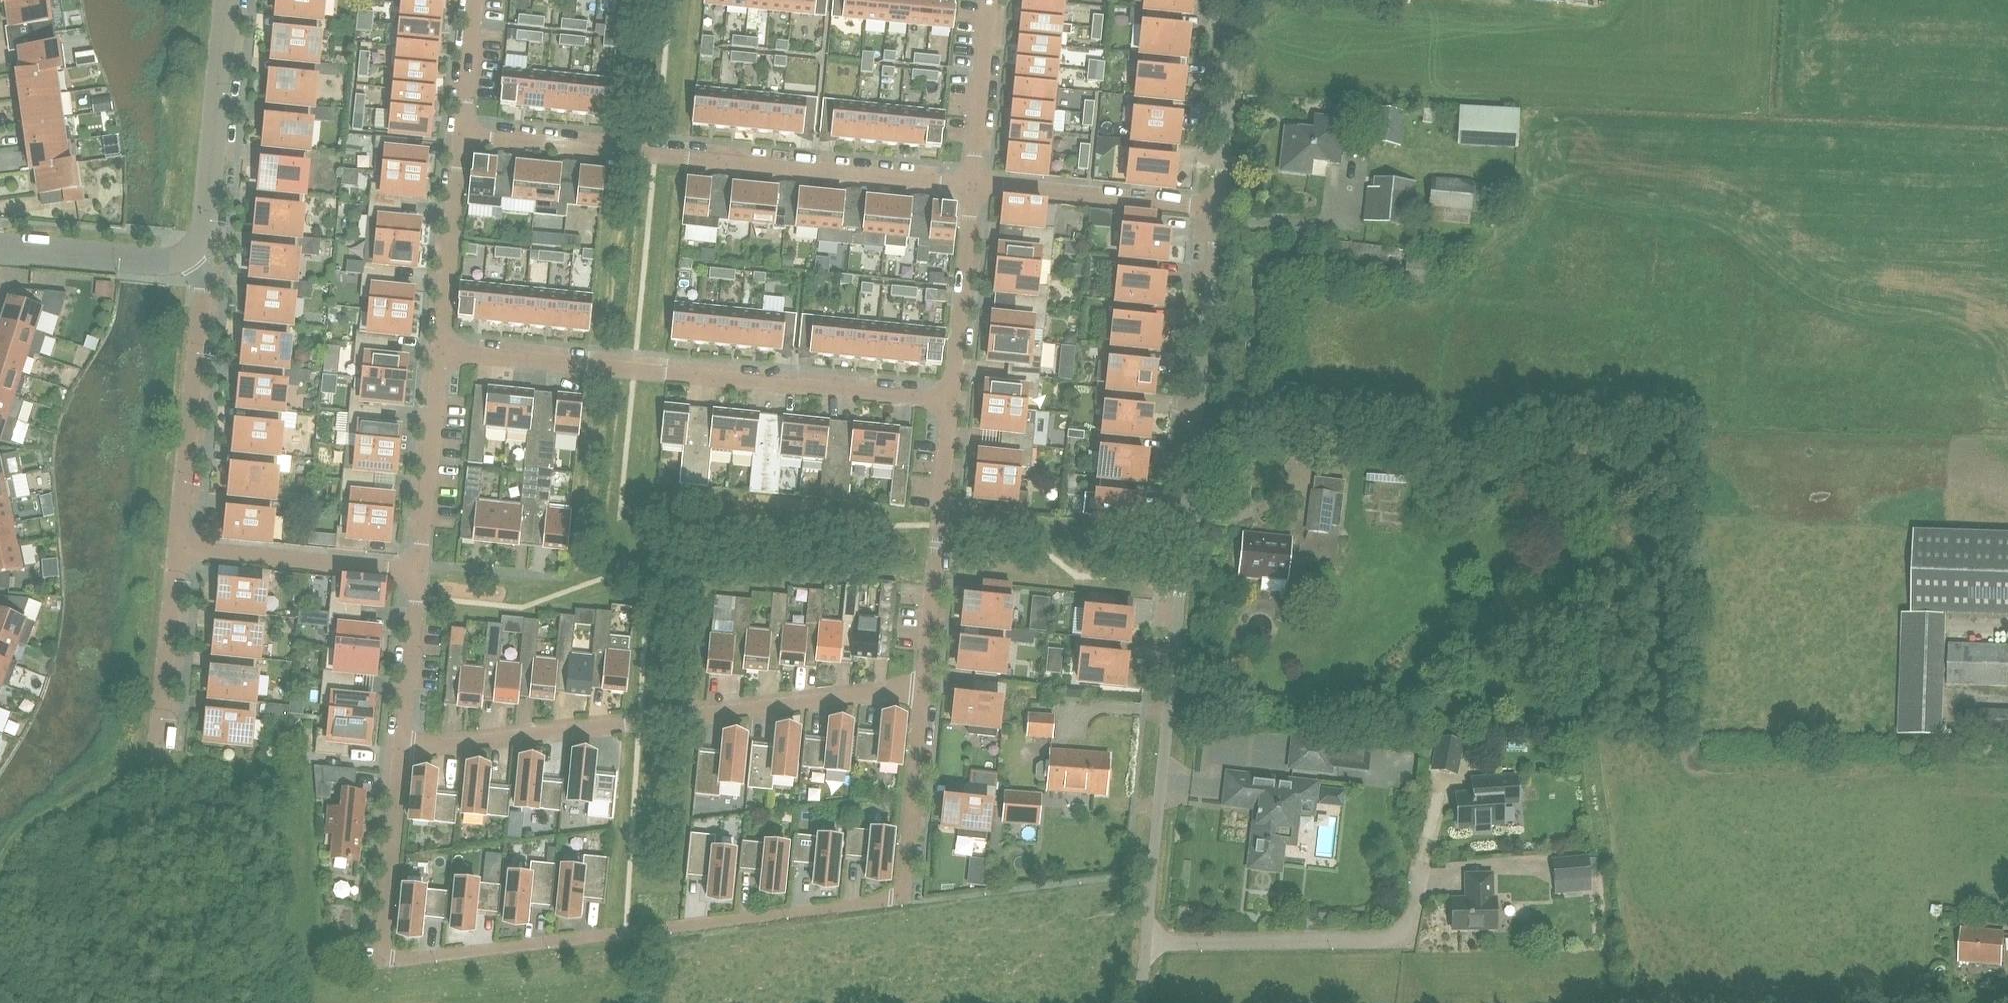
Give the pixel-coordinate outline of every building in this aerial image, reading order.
[(29,37),(55,33),(53,21),(50,0),(25,0),(1,3),(1,4),(7,3),(10,27),(27,25),(29,37)] [(277,15),(295,17),(320,20),(320,19),(321,20),(323,0),(279,0),(277,15)] [(771,0),(749,0),(748,8),(770,10),(771,0)] [(793,0),(771,0),(770,10),(792,12),(793,0)] [(792,12),(826,16),(827,0),(793,0),(792,12)] [(867,0),(833,0),(831,16),(865,19),(867,0)] [(865,19),(887,22),(889,0),(867,0),(865,19)] [(911,0),(889,0),(887,22),(909,24),(911,0)] [(909,24),(930,26),(933,0),(911,0),(909,24)] [(930,26),(952,28),(955,0),(933,0),(930,26)] [(1026,0),(1022,21),(1024,22),(1024,21),(1060,24),(1062,3),(1034,0),(1026,0)] [(1146,9),(1171,12),(1189,14),(1190,9),(1194,10),(1195,0),(1147,0),(1146,9)] [(439,8),(439,7),(404,3),(401,25),(437,28),(437,29),(439,29),(439,8)] [(1170,23),(1171,12),(1146,9),(1142,53),(1167,56),(1185,57),(1188,30),(1172,28),(1173,23),(1170,23)] [(373,12),(357,10),(356,20),(372,22),(373,12)] [(518,25),(531,26),(532,16),(519,15),(518,25)] [(1102,28),(1103,16),(1093,15),(1092,27),(1102,28)] [(532,16),(531,26),(544,27),(545,17),(532,16)] [(291,33),(275,31),(273,59),(291,61),(316,63),(317,63),(320,36),(318,35),(320,20),(295,17),(294,28),(291,28),(291,33)] [(561,29),(574,31),(575,20),(562,19),(561,29)] [(372,22),(356,20),(355,30),(371,32),(372,22)] [(575,20),(574,31),(587,32),(588,22),(575,20)] [(1019,43),(1022,43),(1022,42),(1058,46),(1059,33),(1070,35),(1071,25),(1060,24),(1024,21),(1024,22),(1019,43)] [(437,29),(437,28),(401,25),(399,46),(435,50),(435,51),(437,51),(437,29)] [(605,26),(604,36),(616,37),(617,27),(605,26)] [(1101,41),(1102,28),(1092,27),(1091,40),(1101,41)] [(516,41),(529,42),(530,32),(517,31),(516,41)] [(543,33),(530,32),(529,42),(542,43),(543,33)] [(17,75),(61,69),(57,45),(55,33),(29,37),(31,48),(19,50),(23,74),(17,75)] [(559,45),(572,46),(573,36),(560,35),(559,45)] [(586,38),(573,36),(572,46),(585,48),(586,38)] [(616,37),(604,36),(603,46),(615,47),(616,37)] [(702,36),(701,46),(713,47),(714,37),(702,36)] [(745,47),(746,37),(733,36),(732,46),(745,47)] [(759,38),(746,37),(745,47),(758,48),(759,38)] [(776,50),(788,51),(789,41),(777,40),(776,50)] [(1022,42),(1022,43),(1017,64),(1019,65),(1020,64),(1055,67),(1058,46),(1022,42)] [(397,68),(433,71),(433,72),(435,72),(435,51),(435,50),(399,46),(397,68)] [(713,47),(701,46),(700,56),(712,57),(713,47)] [(358,64),(368,65),(369,52),(359,51),(358,64)] [(895,62),(896,52),(884,51),(883,61),(895,62)] [(730,62),(743,63),(744,53),(731,52),(730,62)] [(862,52),(861,62),(873,63),(874,53),(862,52)] [(757,54),(744,53),(743,63),(756,65),(757,54)] [(913,64),(926,65),(927,55),(914,53),(913,64)] [(1166,67),(1167,56),(1142,53),(1137,97),(1163,99),(1181,101),(1184,73),(1168,72),(1168,67),(1166,67)] [(940,56),(927,55),(926,65),(939,66),(940,56)] [(775,56),(774,66),(786,67),(787,57),(775,56)] [(1088,70),(1104,72),(1105,62),(1089,60),(1088,70)] [(316,63),(291,61),(290,72),(287,72),(287,76),(271,75),(268,102),(286,104),(311,107),(312,107),(313,107),(315,79),(314,79),(315,75),(316,63)] [(873,63),(861,62),(860,72),(872,73),(873,63)] [(357,76),(367,77),(368,65),(358,64),(357,76)] [(1020,64),(1019,65),(1015,86),(1017,86),(1018,85),(1053,88),(1055,68),(1055,67),(1020,64)] [(894,78),(895,68),(883,67),(882,77),(894,78)] [(391,89),(431,93),(431,94),(433,94),(433,72),(433,71),(397,68),(395,89),(391,89)] [(61,70),(61,69),(17,75),(20,99),(58,94),(55,71),(61,70)] [(522,108),(525,71),(504,69),(500,105),(522,108)] [(912,80),(925,81),(926,71),(913,70),(912,80)] [(1087,80),(1103,82),(1104,72),(1088,70),(1087,80)] [(547,73),(525,71),(522,108),(544,110),(547,73)] [(939,72),(926,71),(925,81),(938,82),(939,72)] [(569,75),(547,73),(544,110),(565,112),(569,75)] [(587,114),(590,77),(569,75),(565,112),(587,114)] [(613,80),(590,77),(587,114),(609,116),(613,80)] [(1018,85),(1017,86),(1013,107),(1015,108),(1015,107),(1051,110),(1056,111),(1058,89),(1053,88),(1018,85)] [(714,126),(718,90),(696,88),(693,124),(714,126)] [(389,110),(429,114),(429,115),(431,115),(431,94),(431,93),(391,89),(389,110)] [(739,92),(718,90),(714,126),(736,129),(739,92)] [(761,94),(739,92),(736,129),(758,131),(761,94)] [(58,94),(20,99),(24,123),(61,118),(58,94)] [(354,107),(364,108),(365,95),(355,94),(354,107)] [(783,96),(761,94),(758,131),(779,133),(783,96)] [(783,96),(779,133),(802,135),(803,123),(815,124),(818,100),(783,96)] [(113,110),(111,97),(92,99),(93,113),(113,110)] [(1163,99),(1137,97),(1132,140),(1158,143),(1176,144),(1179,117),(1164,115),(1164,110),(1162,110),(1163,99)] [(853,140),(856,104),(823,100),(820,125),(832,126),(831,138),(853,140)] [(1084,113),(1094,114),(1095,102),(1085,101),(1084,113)] [(282,148),(307,150),(308,150),(311,123),(310,123),(311,107),(286,104),(285,115),(283,115),(283,120),(267,118),(264,146),(282,148)] [(878,106),(856,104),(853,140),(874,142),(878,106)] [(900,108),(878,106),(874,142),(896,144),(900,108)] [(354,107),(352,129),(362,130),(364,108),(354,107)] [(1015,107),(1015,108),(1011,129),(1013,129),(1013,128),(1049,131),(1051,110),(1015,107)] [(1400,144),(1403,111),(1374,107),(1370,139),(1400,144)] [(1517,147),(1517,109),(1460,107),(1458,144),(1517,147)] [(922,110),(900,108),(896,144),(918,147),(922,110)] [(429,137),(429,115),(429,114),(389,110),(387,129),(391,129),(391,133),(429,137)] [(944,112),(922,110),(918,147),(940,149),(944,112)] [(1082,126),(1092,127),(1094,114),(1084,113),(1082,126)] [(1311,159),(1332,161),(1340,162),(1345,118),(1313,114),(1311,130),(1285,127),(1280,170),(1309,174),(1311,159)] [(61,118),(24,123),(27,147),(65,141),(61,118)] [(1013,128),(1013,129),(1009,150),(1011,150),(1051,154),(1053,132),(1049,131),(1013,128)] [(102,137),(104,149),(118,147),(117,135),(102,137)] [(424,176),(426,153),(401,151),(402,139),(408,140),(408,139),(376,136),(375,148),(377,148),(375,171),(385,172),(424,176)] [(1158,143),(1132,140),(1128,184),(1172,188),(1175,160),(1159,159),(1160,154),(1175,156),(1176,144),(1158,143)] [(73,164),(69,141),(65,141),(27,147),(30,171),(79,164),(79,163),(73,164)] [(1079,156),(1089,157),(1091,145),(1081,144),(1079,156)] [(278,192),(303,194),(304,194),(307,166),(306,166),(307,150),(282,148),(281,159),(279,159),(278,164),(263,162),(260,190),(278,191),(278,192)] [(1011,150),(1007,172),(1045,175),(1045,172),(1050,172),(1051,155),(1051,154),(1011,150)] [(1078,169),(1088,170),(1089,157),(1079,156),(1078,169)] [(502,197),(503,197),(505,173),(495,172),(496,160),(473,158),(469,205),(501,208),(502,197)] [(515,174),(505,173),(503,197),(535,201),(539,164),(516,162),(515,174)] [(84,200),(79,164),(30,171),(36,170),(40,194),(65,191),(66,203),(84,200)] [(534,213),(566,217),(570,179),(560,178),(561,166),(539,164),(535,201),(534,213)] [(580,180),(570,179),(566,217),(568,204),(600,207),(604,170),(581,168),(580,180)] [(371,183),(369,205),(395,208),(396,196),(421,199),(424,176),(385,172),(384,184),(371,183)] [(1412,226),(1416,181),(1374,177),(1373,188),(1368,187),(1365,221),(1412,226)] [(1470,223),(1474,183),(1431,178),(1428,219),(1470,223)] [(683,225),(717,228),(720,194),(709,193),(710,181),(687,179),(683,225)] [(720,194),(717,228),(718,219),(751,222),(755,185),(733,183),(732,195),(720,194)] [(777,188),(755,185),(751,222),(773,224),(772,228),(784,229),(785,225),(787,201),(776,200),(777,188)] [(799,202),(787,201),(785,225),(818,229),(822,192),(800,190),(799,202)] [(258,206),(256,233),(274,235),(299,238),(299,237),(300,238),(303,210),(301,210),(303,194),(278,192),(277,203),(274,202),(274,207),(258,206)] [(844,194),(822,192),(818,229),(851,232),(851,236),(854,207),(843,206),(844,194)] [(865,208),(854,207),(851,236),(863,237),(863,233),(885,235),(889,199),(867,196),(865,208)] [(911,201),(889,199),(885,235),(886,235),(885,246),(907,248),(908,237),(918,238),(918,246),(921,214),(910,213),(911,201)] [(1042,227),(1044,203),(1005,200),(1003,223),(1028,226),(1026,237),(1053,240),(1054,228),(1042,227)] [(932,215),(921,214),(918,246),(929,247),(928,253),(952,255),(956,205),(933,203),(932,215)] [(395,208),(369,205),(367,227),(380,228),(378,241),(417,245),(417,241),(421,242),(422,230),(418,229),(419,222),(394,220),(395,208)] [(1154,214),(1126,211),(1125,229),(1123,229),(1121,256),(1122,257),(1147,259),(1165,261),(1168,233),(1152,232),(1152,227),(1150,226),(1151,215),(1154,215),(1154,214)] [(563,246),(579,248),(581,236),(564,234),(563,246)] [(312,239),(299,238),(274,235),(272,246),(270,246),(270,251),(254,249),(251,277),(269,279),(294,281),(295,281),(298,254),(311,255),(312,239)] [(1000,246),(998,269),(1037,273),(1038,261),(1051,262),(1053,240),(1026,237),(1025,249),(1000,246)] [(1311,274),(1332,277),(1423,289),(1428,252),(1316,237),(1311,274)] [(362,274),(389,277),(390,265),(415,268),(415,264),(419,264),(420,252),(416,252),(417,245),(378,241),(376,263),(364,262),(362,274)] [(477,255),(478,245),(466,244),(465,254),(477,255)] [(918,246),(916,262),(927,263),(928,253),(929,247),(918,246)] [(494,257),(507,258),(508,248),(495,247),(494,257)] [(521,250),(508,248),(507,258),(520,260),(521,250)] [(595,250),(583,249),(582,259),(594,260),(595,250)] [(538,261),(551,263),(552,253),(539,251),(538,261)] [(565,254),(552,253),(551,263),(564,264),(565,254)] [(1147,259),(1122,257),(1120,273),(1119,273),(1116,301),(1118,301),(1142,303),(1161,305),(1163,277),(1148,276),(1148,271),(1146,271),(1147,259)] [(691,270),(692,260),(680,259),(679,269),(691,270)] [(709,278),(722,279),(723,269),(710,268),(709,278)] [(736,271),(723,269),(722,279),(735,281),(736,271)] [(1037,273),(998,269),(996,292),(1021,294),(1020,306),(1046,308),(1048,286),(1036,285),(1037,273)] [(766,274),(754,272),(753,282),(765,284),(766,274)] [(372,309),(372,310),(410,314),(412,291),(388,288),(389,277),(362,274),(360,296),(373,297),(372,309)] [(840,284),(852,285),(853,275),(841,274),(840,284)] [(933,277),(933,283),(949,285),(949,278),(933,277)] [(265,322),(290,325),(291,325),(294,297),(293,297),(294,281),(269,279),(268,290),(266,289),(265,294),(250,293),(247,320),(265,322)] [(95,297),(112,299),(113,282),(96,281),(95,297)] [(479,321),(483,285),(461,283),(457,319),(479,321)] [(873,294),(874,284),(861,283),(860,293),(873,294)] [(504,287),(483,285),(479,321),(501,323),(504,287)] [(890,296),(903,297),(904,287),(891,286),(890,296)] [(523,325),(526,289),(504,287),(501,323),(523,325)] [(917,288),(904,287),(903,297),(916,299),(917,288)] [(9,301),(2,321),(34,331),(40,312),(59,318),(67,294),(9,288),(5,300),(9,301)] [(548,291),(526,289),(523,325),(544,328),(548,291)] [(936,301),(937,291),(937,290),(926,289),(925,301),(936,302),(936,301)] [(566,330),(570,293),(548,291),(544,328),(566,330)] [(936,301),(947,302),(948,292),(937,291),(936,301)] [(591,295),(570,293),(566,330),(588,332),(591,295)] [(1112,345),(1113,345),(1138,348),(1156,349),(1159,322),(1143,320),(1144,315),(1141,315),(1142,303),(1118,301),(1116,317),(1115,317),(1112,345)] [(693,342),(697,306),(675,304),(671,340),(693,342)] [(719,308),(697,306),(693,342),(715,344),(719,308)] [(1018,317),(993,315),(991,338),(1030,342),(1032,329),(1044,330),(1046,308),(1020,306),(1018,317)] [(737,347),(741,310),(719,308),(715,344),(737,347)] [(356,343),(382,346),(383,334),(408,336),(410,314),(372,310),(369,332),(357,331),(356,343)] [(762,312),(741,310),(737,347),(758,349),(762,312)] [(796,315),(762,312),(758,349),(781,351),(782,339),(793,340),(793,343),(794,343),(796,315)] [(810,354),(833,356),(836,319),(802,316),(799,343),(800,343),(800,341),(811,342),(810,354)] [(858,322),(836,319),(833,356),(854,358),(858,322)] [(0,328),(0,344),(34,355),(38,356),(45,335),(34,331),(2,321),(0,328)] [(261,366),(286,368),(287,368),(290,341),(288,341),(290,325),(265,322),(264,333),(262,333),(261,338),(245,336),(244,350),(240,349),(239,359),(243,360),(243,364),(261,366)] [(858,322),(854,358),(875,360),(879,324),(858,322)] [(901,326),(879,324),(875,360),(897,362),(901,326)] [(901,326),(897,362),(919,364),(922,328),(901,326)] [(944,330),(922,328),(919,364),(941,367),(944,330)] [(1013,375),(1039,377),(1043,343),(1030,342),(991,338),(989,360),(1014,363),(1013,375)] [(365,378),(365,379),(403,383),(406,359),(381,357),(382,346),(356,343),(353,365),(366,366),(365,378)] [(20,375),(26,357),(33,359),(34,355),(0,344),(0,368),(20,375)] [(338,354),(339,346),(325,345),(325,353),(338,354)] [(1108,389),(1109,389),(1134,392),(1152,393),(1155,366),(1139,364),(1139,359),(1137,359),(1138,348),(1113,345),(1112,362),(1110,362),(1108,389)] [(256,410),(282,412),(283,412),(285,384),(284,384),(286,368),(261,366),(260,377),(257,377),(257,382),(241,380),(238,408),(256,409),(256,410)] [(0,368),(0,392),(20,398),(21,394),(15,392),(20,375),(0,368)] [(1012,386),(987,384),(984,407),(1024,410),(1025,398),(1037,399),(1039,377),(1013,375),(1012,386)] [(364,391),(351,390),(349,412),(375,414),(376,403),(401,405),(403,383),(365,379),(364,391)] [(473,406),(467,462),(467,463),(483,464),(486,429),(507,431),(511,389),(497,388),(496,396),(488,395),(487,407),(473,406)] [(511,389),(507,431),(528,433),(524,468),(538,470),(544,413),(531,412),(532,399),(524,398),(525,391),(511,389)] [(1134,392),(1109,389),(1107,406),(1106,406),(1103,433),(1105,433),(1129,436),(1148,437),(1150,410),(1135,409),(1135,404),(1133,403),(1134,392)] [(6,418),(17,421),(24,400),(20,398),(0,392),(0,416),(6,418)] [(538,470),(553,471),(556,436),(577,438),(582,396),(567,395),(566,403),(558,402),(557,414),(544,413),(538,470)] [(679,414),(680,406),(665,405),(661,446),(683,448),(679,484),(693,486),(699,428),(686,427),(688,415),(679,414)] [(1036,412),(1024,410),(984,407),(982,429),(1007,431),(1006,443),(1033,446),(1036,412)] [(252,453),(277,456),(277,455),(278,455),(281,428),(280,428),(282,412),(256,410),(255,420),(253,420),(253,425),(237,424),(234,451),(252,453)] [(711,451),(732,453),(736,411),(722,410),(721,418),(713,417),(712,429),(699,428),(693,486),(708,487),(711,451)] [(763,493),(770,423),(749,421),(750,413),(736,411),(732,453),(753,455),(749,491),(763,493)] [(358,447),(358,448),(397,451),(399,428),(374,425),(375,414),(349,412),(347,434),(359,435),(358,447)] [(6,418),(0,416),(0,441),(9,444),(17,421),(6,418)] [(791,425),(770,423),(763,493),(778,494),(781,458),(802,460),(806,418),(792,417),(791,425)] [(840,430),(841,422),(806,418),(802,460),(823,462),(819,498),(833,500),(840,430)] [(862,432),(840,430),(833,500),(848,501),(851,465),(872,467),(876,425),(862,424),(862,432)] [(876,425),(872,467),(893,469),(889,505),(904,507),(910,449),(896,447),(898,435),(889,434),(890,427),(876,425)] [(1129,436),(1105,433),(1103,450),(1102,450),(1099,477),(1100,477),(1125,480),(1143,482),(1146,454),(1130,453),(1131,448),(1128,447),(1129,436)] [(978,475),(1017,479),(1018,466),(1031,468),(1033,446),(1006,443),(1005,455),(980,452),(978,475)] [(342,480),(342,481),(368,483),(369,471),(394,474),(397,451),(358,448),(345,447),(342,480)] [(276,471),(277,456),(252,453),(251,464),(249,464),(248,469),(233,467),(230,495),(248,496),(248,497),(273,499),(274,499),(277,472),(276,471)] [(496,543),(500,501),(479,499),(482,469),(467,467),(461,532),(483,534),(482,542),(496,543)] [(538,470),(524,468),(521,503),(500,501),(496,543),(510,545),(510,537),(531,539),(538,470)] [(538,470),(531,539),(553,541),(552,549),(566,550),(571,508),(549,506),(553,471),(538,470)] [(1017,479),(978,475),(975,498),(1001,500),(1000,511),(994,510),(994,511),(1026,514),(1027,503),(1015,501),(1017,479)] [(1375,490),(1412,491),(1412,476),(1375,475),(1375,490)] [(1125,480),(1100,477),(1099,494),(1097,494),(1095,522),(1139,526),(1142,498),(1126,497),(1126,492),(1124,492),(1125,480)] [(7,478),(0,479),(0,502),(11,500),(14,500),(9,478),(7,479),(7,478)] [(351,516),(390,520),(392,497),(367,494),(368,483),(342,481),(340,503),(352,504),(351,516)] [(1331,533),(1336,493),(1310,490),(1305,529),(1331,533)] [(244,512),(228,511),(226,538),(270,543),(273,515),(271,515),(273,499),(248,497),(248,496),(247,508),(244,507),(244,512)] [(16,523),(11,500),(0,502),(0,526),(16,523)] [(390,520),(351,516),(350,529),(338,528),(335,550),(367,553),(367,552),(362,552),(363,540),(388,542),(390,520)] [(20,545),(23,544),(22,540),(15,541),(11,524),(16,523),(0,526),(0,549),(20,545)] [(1286,579),(1291,536),(1243,531),(1239,574),(1286,579)] [(1914,531),(1912,612),(2007,615),(2007,534),(1914,531)] [(20,545),(0,549),(0,588),(9,589),(10,571),(25,568),(20,545)] [(218,611),(236,613),(261,615),(263,615),(265,589),(269,589),(271,571),(238,568),(238,569),(241,569),(240,580),(237,580),(237,585),(221,583),(218,611)] [(363,604),(381,606),(383,583),(384,582),(344,578),(331,577),(330,590),(328,612),(355,615),(356,603),(363,604)] [(853,657),(867,658),(868,650),(876,651),(877,639),(891,640),(897,582),(881,581),(878,617),(858,615),(861,587),(860,587),(853,657)] [(963,625),(981,627),(1006,629),(1007,630),(1010,602),(1009,602),(1011,585),(983,582),(983,583),(986,583),(984,594),(982,594),(982,599),(966,598),(963,625)] [(853,657),(860,587),(845,585),(842,621),(822,619),(824,591),(823,591),(817,661),(831,662),(831,654),(840,655),(841,643),(853,644),(852,657),(853,657)] [(817,661),(823,591),(809,589),(805,625),(785,623),(788,595),(787,595),(780,665),(794,666),(795,659),(817,661)] [(781,652),(780,665),(787,595),(752,592),(751,599),(744,669),(758,671),(759,663),(767,664),(768,651),(781,652)] [(1085,637),(1110,640),(1128,641),(1130,614),(1115,612),(1115,607),(1113,607),(1114,596),(1116,596),(1116,595),(1089,593),(1088,605),(1087,604),(1084,632),(1085,632),(1085,637)] [(22,618),(29,598),(0,596),(0,635),(17,642),(26,645),(35,623),(22,618)] [(744,669),(751,599),(736,598),(733,634),(711,632),(707,673),(722,675),(723,667),(731,668),(732,655),(745,657),(743,669),(744,669)] [(593,654),(589,696),(590,696),(591,680),(612,682),(611,690),(626,692),(630,650),(610,648),(613,612),(598,610),(593,654)] [(354,627),(355,615),(328,612),(326,635),(338,636),(337,648),(377,652),(379,629),(354,627)] [(232,656),(257,659),(257,658),(259,658),(261,631),(260,631),(261,615),(236,613),(235,624),(233,623),(233,628),(217,627),(214,654),(232,656)] [(589,696),(593,654),(573,652),(576,616),(561,615),(557,659),(556,659),(552,700),(553,700),(556,672),(568,674),(567,686),(576,687),(575,695),(589,696)] [(1049,620),(1031,618),(1030,631),(1047,633),(1049,620)] [(516,704),(524,619),(520,663),(500,661),(503,625),(488,624),(480,709),(481,709),(483,681),(496,682),(495,694),(503,695),(502,703),(516,704)] [(552,700),(556,659),(536,657),(540,621),(524,619),(516,704),(517,704),(520,677),(532,678),(531,690),(539,691),(539,699),(552,700)] [(467,699),(466,707),(480,709),(488,624),(483,667),(463,665),(467,629),(451,628),(446,685),(459,686),(458,699),(467,699)] [(959,669),(1003,673),(1006,646),(1005,646),(1006,629),(981,627),(980,638),(978,638),(977,643),(961,641),(959,669)] [(16,666),(17,662),(11,659),(17,642),(0,635),(0,660),(16,666)] [(1110,640),(1085,637),(1084,644),(1083,644),(1079,681),(1123,685),(1126,658),(1110,656),(1111,651),(1108,651),(1110,640)] [(1949,642),(1948,684),(2007,685),(2007,644),(1949,642)] [(377,652),(337,648),(335,672),(322,671),(321,682),(348,685),(349,673),(374,675),(377,652)] [(228,700),(258,703),(258,702),(254,702),(257,674),(256,674),(257,659),(232,656),(231,667),(229,667),(228,672),(213,670),(210,698),(228,699),(228,700)] [(1,684),(8,687),(14,670),(16,666),(0,660),(0,684),(1,684)] [(1000,701),(1005,702),(1006,684),(973,681),(972,698),(956,696),(953,723),(970,725),(969,733),(996,736),(997,736),(1000,701)] [(347,696),(348,685),(321,682),(319,705),(332,706),(331,718),(370,722),(372,699),(347,696)] [(1910,737),(1952,737),(1952,713),(1942,713),(1942,685),(1910,686),(1910,737)] [(224,715),(208,714),(206,741),(250,746),(252,719),(256,720),(258,703),(228,700),(227,711),(224,710),(224,715)] [(1028,712),(1028,713),(1026,735),(1051,737),(1053,714),(1028,712)] [(854,761),(900,765),(904,718),(883,716),(882,718),(880,718),(879,729),(881,729),(881,735),(858,733),(859,729),(857,729),(854,761)] [(317,729),(316,741),(315,753),(347,756),(347,755),(341,754),(343,742),(368,745),(370,722),(331,718),(330,731),(317,729)] [(847,772),(851,725),(830,722),(830,725),(827,724),(826,735),(828,735),(828,742),(805,740),(806,735),(804,735),(801,767),(847,772)] [(752,746),(753,742),(751,742),(747,788),(772,791),(773,776),(794,778),(799,731),(777,729),(777,731),(774,731),(773,742),(776,742),(775,748),(752,746)] [(699,752),(700,748),(699,748),(694,794),(719,797),(721,783),(741,785),(746,737),(724,735),(724,737),(721,737),(720,748),(723,748),(722,755),(699,752)] [(1294,737),(1290,767),(1330,771),(1334,741),(1294,737)] [(1455,773),(1461,742),(1439,738),(1433,769),(1455,773)] [(1050,749),(1049,762),(1040,762),(1037,765),(1036,777),(1039,780),(1048,781),(1047,790),(1106,794),(1109,754),(1050,749)] [(589,803),(587,817),(613,820),(617,773),(616,773),(616,777),(593,775),(594,769),(596,769),(597,758),(595,758),(595,756),(573,753),(568,801),(589,803)] [(1374,775),(1374,760),(1339,759),(1339,773),(1374,775)] [(544,764),(542,764),(542,762),(520,760),(515,807),(561,812),(564,780),(563,780),(563,784),(540,782),(541,775),(543,775),(544,764)] [(467,766),(463,814),(508,818),(511,786),(510,786),(510,790),(487,788),(488,781),(490,782),(491,771),(489,771),(489,768),(467,766)] [(323,782),(355,786),(356,770),(322,767),(323,782)] [(436,775),(414,773),(410,820),(455,824),(458,792),(457,792),(457,796),(434,794),(435,788),(437,788),(438,777),(436,777),(436,775)] [(1312,813),(1316,784),(1232,774),(1229,804),(1260,807),(1258,822),(1255,821),(1251,857),(1251,861),(1255,861),(1258,864),(1261,866),(1265,867),(1269,867),(1272,865),(1275,863),(1280,864),(1280,860),(1281,860),(1284,826),(1295,827),(1297,812),(1312,813)] [(1518,802),(1516,776),(1472,779),(1473,793),(1456,795),(1458,826),(1474,825),(1475,830),(1490,829),(1489,824),(1503,823),(1501,806),(1505,802),(1518,802)] [(996,787),(963,783),(961,800),(946,799),(943,826),(959,828),(958,836),(986,839),(986,838),(986,839),(990,804),(994,804),(996,787)] [(360,820),(363,794),(363,792),(348,791),(345,819),(340,818),(341,809),(330,808),(327,834),(335,834),(333,859),(334,859),(334,857),(347,858),(347,860),(351,861),(351,859),(355,859),(355,861),(357,861),(361,820),(360,820)] [(1005,793),(1003,821),(1039,823),(1041,795),(1005,793)] [(867,876),(867,878),(888,880),(893,833),(847,828),(844,860),(846,860),(846,856),(869,859),(868,865),(866,865),(865,876),(867,876)] [(708,897),(730,899),(734,852),(714,850),(715,836),(690,833),(685,880),(687,880),(687,875),(710,878),(709,884),(707,884),(706,895),(708,895),(708,897)] [(835,887),(840,839),(794,835),(791,867),(793,867),(793,863),(816,865),(815,871),(813,871),(812,882),(814,882),(814,884),(835,887)] [(761,889),(761,891),(783,893),(787,846),(741,841),(738,873),(740,873),(740,869),(763,871),(762,878),(760,878),(759,888),(761,889)] [(562,868),(557,915),(579,918),(579,915),(581,916),(582,905),(580,904),(581,898),(603,900),(603,905),(604,905),(609,858),(584,856),(582,870),(562,868)] [(1555,882),(1589,879),(1587,858),(1553,860),(1555,882)] [(528,904),(550,907),(550,911),(551,911),(556,865),(531,862),(529,876),(509,874),(504,922),(526,924),(526,922),(528,922),(530,911),(527,911),(528,904)] [(1452,928),(1496,928),(1495,899),(1492,899),(1491,874),(1466,874),(1466,899),(1451,900),(1452,928)] [(501,885),(456,881),(451,928),(473,930),(473,928),(476,928),(477,918),(474,917),(475,911),(497,913),(497,917),(498,917),(501,885)] [(403,887),(398,934),(420,937),(420,935),(423,935),(424,924),(421,924),(422,917),(445,920),(444,924),(445,924),(449,892),(403,887)] [(2003,964),(2006,931),(1963,927),(1960,960),(2003,964)]
